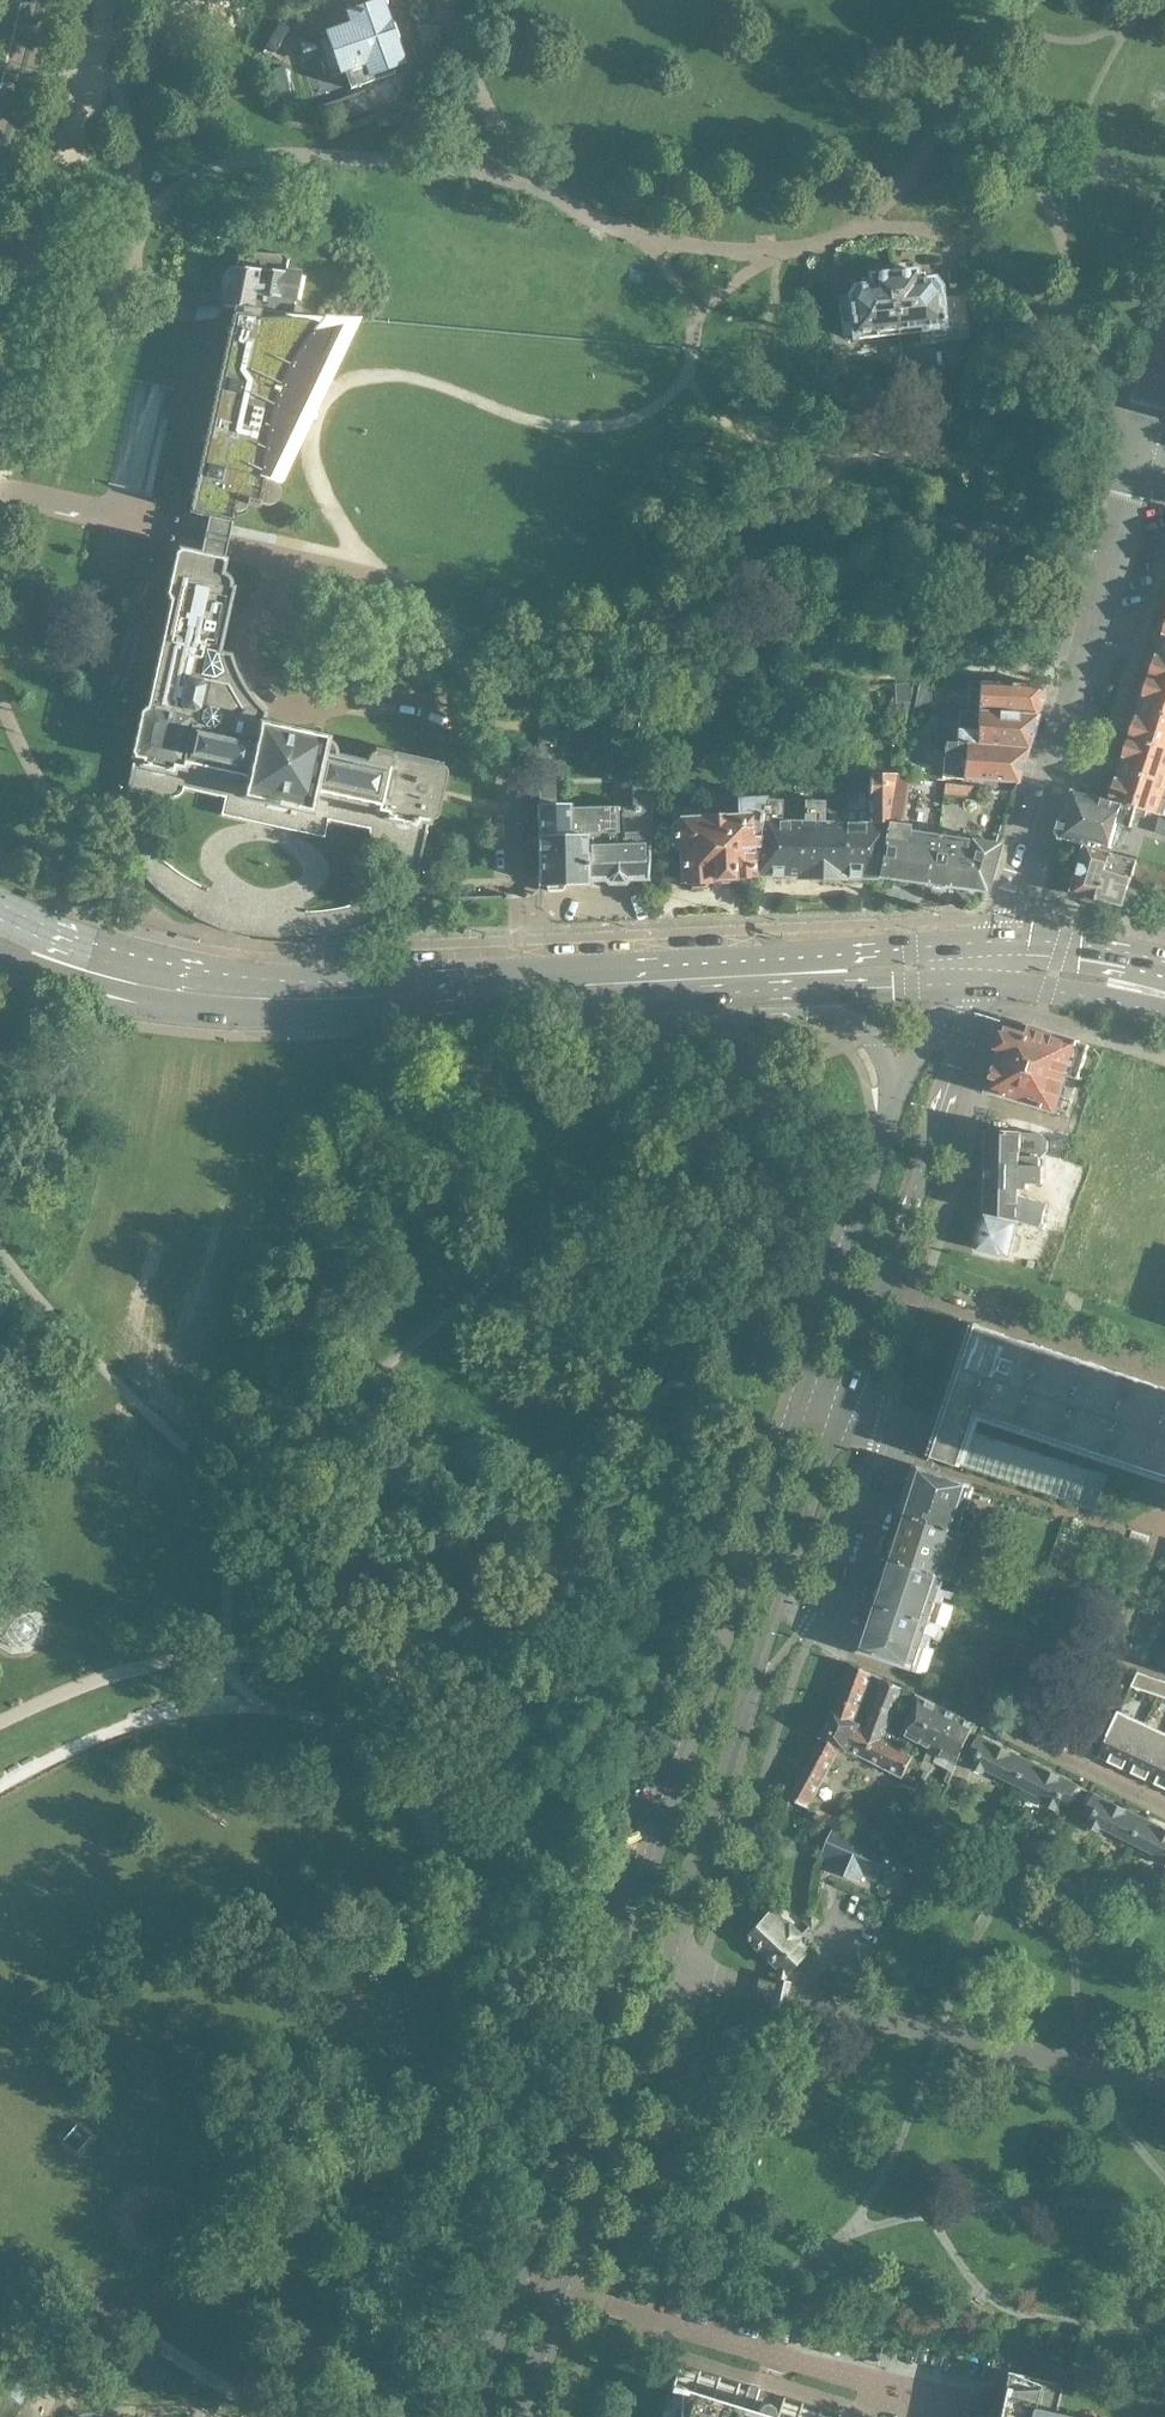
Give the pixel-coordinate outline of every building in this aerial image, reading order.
[(344,70),(345,73),(350,88),(394,73),(391,67),(403,63),(395,41),(389,23),(388,23),(381,0),(348,12),(349,15),(350,15),(353,22),(351,23),(327,32),(329,36),(319,40),(330,71),(340,68),(341,71),(344,70)] [(233,308),(261,310),(262,310),(291,313),(294,301),(301,272),(284,270),(287,259),(283,254),(242,252),(238,255),(235,268),(229,268),(224,273),(221,285),(224,291),(221,306),(222,306),(233,308)] [(892,264),(892,269),(892,274),(899,330),(920,328),(922,344),(932,343),(932,341),(967,338),(964,297),(942,299),(941,287),(934,279),(916,281),(916,271),(913,271),(912,261),(892,264)] [(839,297),(837,296),(840,318),(851,317),(853,340),(877,337),(877,332),(899,330),(892,274),(871,276),(871,275),(869,276),(870,285),(853,287),(847,297),(848,297),(848,299),(839,300),(839,297)] [(233,308),(199,464),(188,513),(231,523),(233,513),(236,513),(239,514),(243,513),(247,510),(248,507),(261,510),(262,506),(269,507),(274,506),(279,502),(282,496),(281,489),(279,485),(274,482),(268,480),(269,478),(271,473),(273,470),(277,466),(280,462),(282,458),(284,453),(286,448),(287,439),(287,432),(287,427),(284,413),(284,407),(285,401),(287,395),(289,390),(294,384),(297,381),(302,377),(316,367),(321,364),(326,357),(329,352),(331,345),(331,341),(330,335),(328,331),(325,327),(319,323),(312,320),(304,318),(297,318),(286,317),(259,318),(261,310),(233,308)] [(987,317),(974,318),(976,333),(988,332),(987,317)] [(173,519),(172,524),(174,524),(173,529),(172,534),(170,534),(169,538),(171,538),(170,541),(171,543),(171,545),(172,546),(173,547),(174,548),(176,549),(177,550),(180,550),(223,560),(227,542),(229,531),(234,532),(235,527),(231,526),(231,523),(188,513),(184,512),(182,512),(180,513),(178,514),(176,516),(175,518),(175,520),(173,519)] [(372,839),(376,841),(376,844),(384,852),(387,855),(389,858),(391,865),(392,871),(391,875),(390,879),(388,883),(384,889),(380,892),(377,895),(370,897),(358,901),(339,906),(331,908),(309,909),(309,912),(301,911),(303,937),(310,936),(310,940),(326,938),(340,935),(352,931),(365,926),(388,915),(397,909),(410,900),(422,848),(428,820),(431,820),(433,819),(435,817),(436,814),(445,772),(445,770),(444,768),(442,767),(440,766),(441,764),(374,749),(374,752),(371,752),(368,753),(367,755),(365,762),(334,756),(332,746),(329,743),(326,742),(326,739),(261,724),(263,715),(262,713),(262,712),(257,706),(255,707),(248,698),(250,697),(245,690),(244,691),(240,686),(237,681),(239,680),(235,673),(234,674),(230,663),(231,663),(229,655),(216,652),(231,588),(229,587),(228,583),(227,579),(224,576),(221,574),(223,560),(180,550),(177,550),(177,552),(175,553),(165,595),(167,597),(167,600),(169,600),(145,707),(143,707),(142,709),(140,711),(131,753),(132,754),(131,757),(132,758),(132,761),(115,834),(114,834),(113,837),(116,838),(126,854),(138,870),(143,876),(147,881),(157,890),(187,912),(189,909),(195,913),(207,890),(200,888),(201,885),(191,880),(184,876),(173,868),(165,862),(157,856),(154,853),(151,849),(145,841),(143,837),(141,833),(140,829),(140,826),(141,823),(142,818),(145,813),(151,806),(155,803),(159,801),(167,800),(168,796),(177,795),(180,792),(181,788),(223,797),(219,814),(323,836),(326,819),(368,828),(368,832),(369,836),(372,839)] [(1152,676),(1164,680),(1164,646),(1161,645),(1158,657),(1156,657),(1156,658),(1153,660),(1152,660),(1149,669),(1150,670),(1152,673),(1152,676)] [(1142,707),(1164,715),(1164,680),(1152,676),(1151,678),(1150,677),(1150,678),(1146,681),(1146,680),(1142,690),(1143,690),(1145,693),(1145,694),(1146,695),(1142,707)] [(918,683),(913,707),(929,707),(930,681),(918,683)] [(965,709),(978,710),(1038,714),(1045,693),(1041,684),(980,682),(966,682),(965,709)] [(876,697),(875,684),(863,684),(861,697),(876,697)] [(535,695),(537,743),(557,742),(555,694),(535,695)] [(1131,737),(1164,748),(1164,715),(1142,707),(1137,719),(1137,718),(1133,721),(1132,721),(1129,731),(1130,732),(1131,734),(1131,736),(1132,736),(1131,737)] [(956,728),(956,745),(1026,751),(1037,715),(1038,715),(1038,714),(978,710),(977,729),(975,729),(956,728)] [(658,740),(658,722),(641,722),(641,740),(658,740)] [(1126,756),(1122,768),(1164,782),(1164,748),(1131,737),(1131,739),(1130,739),(1126,742),(1123,751),(1124,752),(1125,754),(1125,756),(1126,756)] [(943,777),(962,779),(1009,783),(1017,784),(1018,782),(1017,781),(1023,763),(1024,760),(1026,751),(956,745),(938,743),(937,760),(944,761),(943,777)] [(1109,791),(1110,792),(1111,796),(1112,797),(1110,800),(1137,808),(1164,815),(1164,782),(1122,768),(1117,780),(1116,781),(1112,783),(1109,791)] [(845,811),(845,821),(844,876),(864,877),(877,877),(885,828),(886,829),(887,822),(896,774),(869,773),(868,811),(845,811)] [(540,807),(537,807),(541,883),(543,883),(546,888),(547,890),(564,890),(563,887),(566,882),(588,881),(588,880),(604,880),(608,884),(625,884),(628,880),(648,880),(649,843),(648,843),(654,780),(647,780),(637,782),(631,782),(631,806),(621,807),(622,812),(621,812),(622,832),(623,832),(624,844),(619,844),(617,805),(571,807),(571,803),(555,803),(555,782),(544,783),(544,784),(539,784),(540,807)] [(1058,832),(1062,839),(1084,846),(1085,844),(1091,846),(1092,841),(1098,843),(1097,845),(1102,846),(1102,845),(1112,847),(1113,842),(1123,845),(1126,834),(1124,834),(1127,825),(1132,827),(1137,808),(1110,800),(1097,797),(1075,790),(1067,817),(1062,820),(1058,832)] [(670,809),(671,820),(679,820),(672,828),(673,843),(680,850),(681,859),(680,859),(680,872),(682,872),(682,881),(684,881),(691,887),(690,888),(692,889),(693,887),(703,887),(704,889),(706,888),(705,886),(710,880),(712,879),(713,881),(722,880),(723,879),(750,878),(750,875),(757,875),(756,868),(766,800),(767,800),(767,799),(767,796),(736,797),(737,813),(679,816),(676,809),(670,809)] [(756,868),(757,875),(797,875),(797,876),(798,823),(805,823),(805,820),(803,820),(781,819),(781,800),(767,799),(767,800),(766,800),(756,868)] [(798,823),(797,876),(844,877),(844,876),(845,821),(824,820),(824,800),(804,800),(803,820),(805,820),(805,823),(798,823)] [(883,839),(877,877),(935,886),(941,848),(912,843),(913,835),(908,834),(909,825),(887,822),(886,829),(885,828),(883,839)] [(941,848),(935,886),(984,893),(998,843),(991,842),(991,841),(969,838),(967,851),(941,848)] [(1073,895),(1125,907),(1131,887),(1164,897),(1164,867),(1138,860),(1091,846),(1085,844),(1084,846),(1087,847),(1073,895)] [(990,1092),(991,1093),(1013,1100),(1058,1113),(1070,1076),(1080,1079),(1090,1047),(1089,1046),(1090,1044),(1080,1041),(1080,1040),(1079,1039),(1078,1041),(1034,1028),(1035,1027),(1032,1027),(1030,1035),(1010,1028),(1009,1029),(1005,1031),(1001,1030),(996,1048),(1000,1049),(1002,1054),(998,1065),(989,1071),(994,1078),(990,1092)] [(988,1130),(986,1202),(985,1213),(1017,1221),(1018,1219),(1040,1226),(1045,1212),(1048,1203),(1020,1194),(1021,1188),(1029,1189),(1029,1183),(1044,1183),(1045,1166),(1041,1165),(1041,1158),(1048,1150),(1048,1140),(1042,1133),(988,1130)] [(977,1249),(979,1250),(1002,1255),(1002,1254),(1010,1256),(1015,1239),(1042,1247),(1043,1245),(1056,1250),(1068,1220),(1045,1212),(1040,1226),(1018,1219),(1017,1221),(985,1213),(979,1224),(975,1236),(977,1249)] [(972,1323),(929,1452),(928,1455),(960,1466),(970,1434),(979,1407),(997,1413),(995,1418),(1164,1474),(1164,1388),(1021,1340),(1004,1334),(972,1323)] [(974,1486),(921,1469),(913,1492),(906,1498),(903,1507),(906,1515),(906,1516),(967,1535),(972,1531),(977,1517),(973,1511),(977,1499),(971,1497),(974,1486)] [(906,1516),(899,1537),(892,1543),(889,1552),(891,1560),(891,1561),(944,1578),(945,1577),(960,1582),(968,1559),(960,1556),(967,1535),(906,1516)] [(1147,1543),(1149,1536),(1132,1530),(1129,1537),(1129,1538),(1147,1544),(1147,1543)] [(891,1561),(884,1583),(877,1588),(874,1597),(877,1605),(876,1607),(947,1628),(955,1606),(944,1602),(948,1589),(942,1587),(944,1578),(891,1561)] [(973,1592),(958,1586),(953,1599),(969,1604),(973,1592)] [(0,1605),(0,1649),(15,1657),(36,1654),(45,1641),(48,1623),(39,1607),(19,1601),(0,1605)] [(876,1607),(870,1628),(863,1633),(860,1642),(862,1650),(862,1651),(914,1667),(913,1670),(926,1674),(935,1648),(929,1646),(932,1637),(940,1641),(947,1628),(876,1607)] [(853,1664),(847,1680),(867,1689),(873,1672),(856,1664),(853,1664)] [(1144,1690),(1149,1675),(1138,1671),(1131,1686),(1144,1690)] [(1156,1694),(1161,1679),(1149,1675),(1144,1690),(1156,1694)] [(822,1738),(790,1797),(810,1807),(826,1778),(841,1748),(848,1752),(849,1750),(903,1777),(915,1753),(906,1749),(884,1737),(887,1729),(904,1687),(884,1678),(864,1728),(861,1726),(861,1725),(834,1713),(822,1738)] [(1161,1679),(1156,1694),(1164,1697),(1164,1680),(1161,1679)] [(847,1680),(841,1696),(861,1706),(867,1689),(847,1680)] [(1060,1693),(1046,1720),(1077,1736),(1088,1707),(1076,1700),(1076,1701),(1060,1693)] [(918,1694),(903,1729),(898,1727),(896,1732),(887,1729),(884,1737),(906,1749),(912,1737),(920,1742),(937,1704),(918,1694)] [(835,1710),(834,1713),(861,1725),(862,1724),(855,1720),(861,1706),(841,1696),(835,1710)] [(937,1704),(920,1742),(930,1747),(919,1771),(929,1776),(939,1753),(956,1713),(937,1704)] [(1143,1721),(1119,1710),(1098,1756),(1122,1767),(1143,1722),(1143,1721)] [(956,1713),(939,1753),(956,1762),(975,1723),(956,1713)] [(1143,1722),(1122,1767),(1146,1778),(1164,1737),(1164,1732),(1143,1722)] [(971,1754),(978,1757),(974,1766),(985,1772),(988,1768),(1018,1783),(1029,1760),(980,1735),(971,1754)] [(1146,1778),(1146,1779),(1164,1787),(1164,1737),(1146,1778)] [(939,1753),(931,1771),(944,1778),(942,1784),(947,1787),(958,1763),(956,1762),(939,1753)] [(1029,1760),(1018,1783),(1049,1799),(1047,1803),(1059,1809),(1063,1800),(1069,1803),(1078,1784),(1029,1760)] [(924,1782),(927,1775),(921,1772),(918,1779),(924,1782)] [(1087,1812),(1094,1815),(1089,1824),(1101,1830),(1103,1826),(1133,1841),(1145,1818),(1096,1793),(1087,1812)] [(819,1808),(818,1810),(814,1818),(829,1825),(834,1815),(819,1808)] [(1133,1841),(1164,1857),(1162,1861),(1164,1862),(1164,1828),(1145,1818),(1133,1841)] [(889,1849),(841,1828),(836,1826),(824,1855),(836,1861),(833,1867),(860,1879),(863,1871),(876,1878),(889,1849)] [(966,1846),(972,1835),(963,1830),(957,1841),(966,1846)] [(920,1850),(915,1861),(928,1866),(933,1856),(920,1850)] [(504,1873),(481,1880),(485,1894),(499,1890),(497,1884),(507,1881),(504,1873)] [(785,1923),(771,1910),(747,1934),(748,1935),(746,1936),(746,1939),(784,1974),(790,1968),(805,1951),(804,1950),(807,1947),(799,1939),(804,1934),(788,1920),(785,1923)] [(802,1919),(809,1926),(811,1927),(819,1919),(811,1910),(802,1919)] [(740,2029),(735,2026),(732,2025),(724,2027),(720,2034),(722,2041),(729,2047),(731,2046),(738,2044),(742,2037),(740,2029)] [(1096,2335),(1090,2333),(1086,2332),(1081,2354),(1084,2355),(1090,2356),(1090,2354),(1096,2335)] [(1056,2411),(1062,2384),(1007,2371),(997,2416),(1080,2416),(1056,2411)] [(669,2389),(674,2390),(661,2416),(665,2416),(778,2416),(773,2416),(774,2413),(774,2410),(773,2407),(771,2405),(767,2403),(763,2404),(760,2406),(758,2409),(758,2412),(758,2414),(757,2416),(741,2411),(742,2408),(743,2408),(744,2406),(672,2384),(671,2383),(669,2389)]
